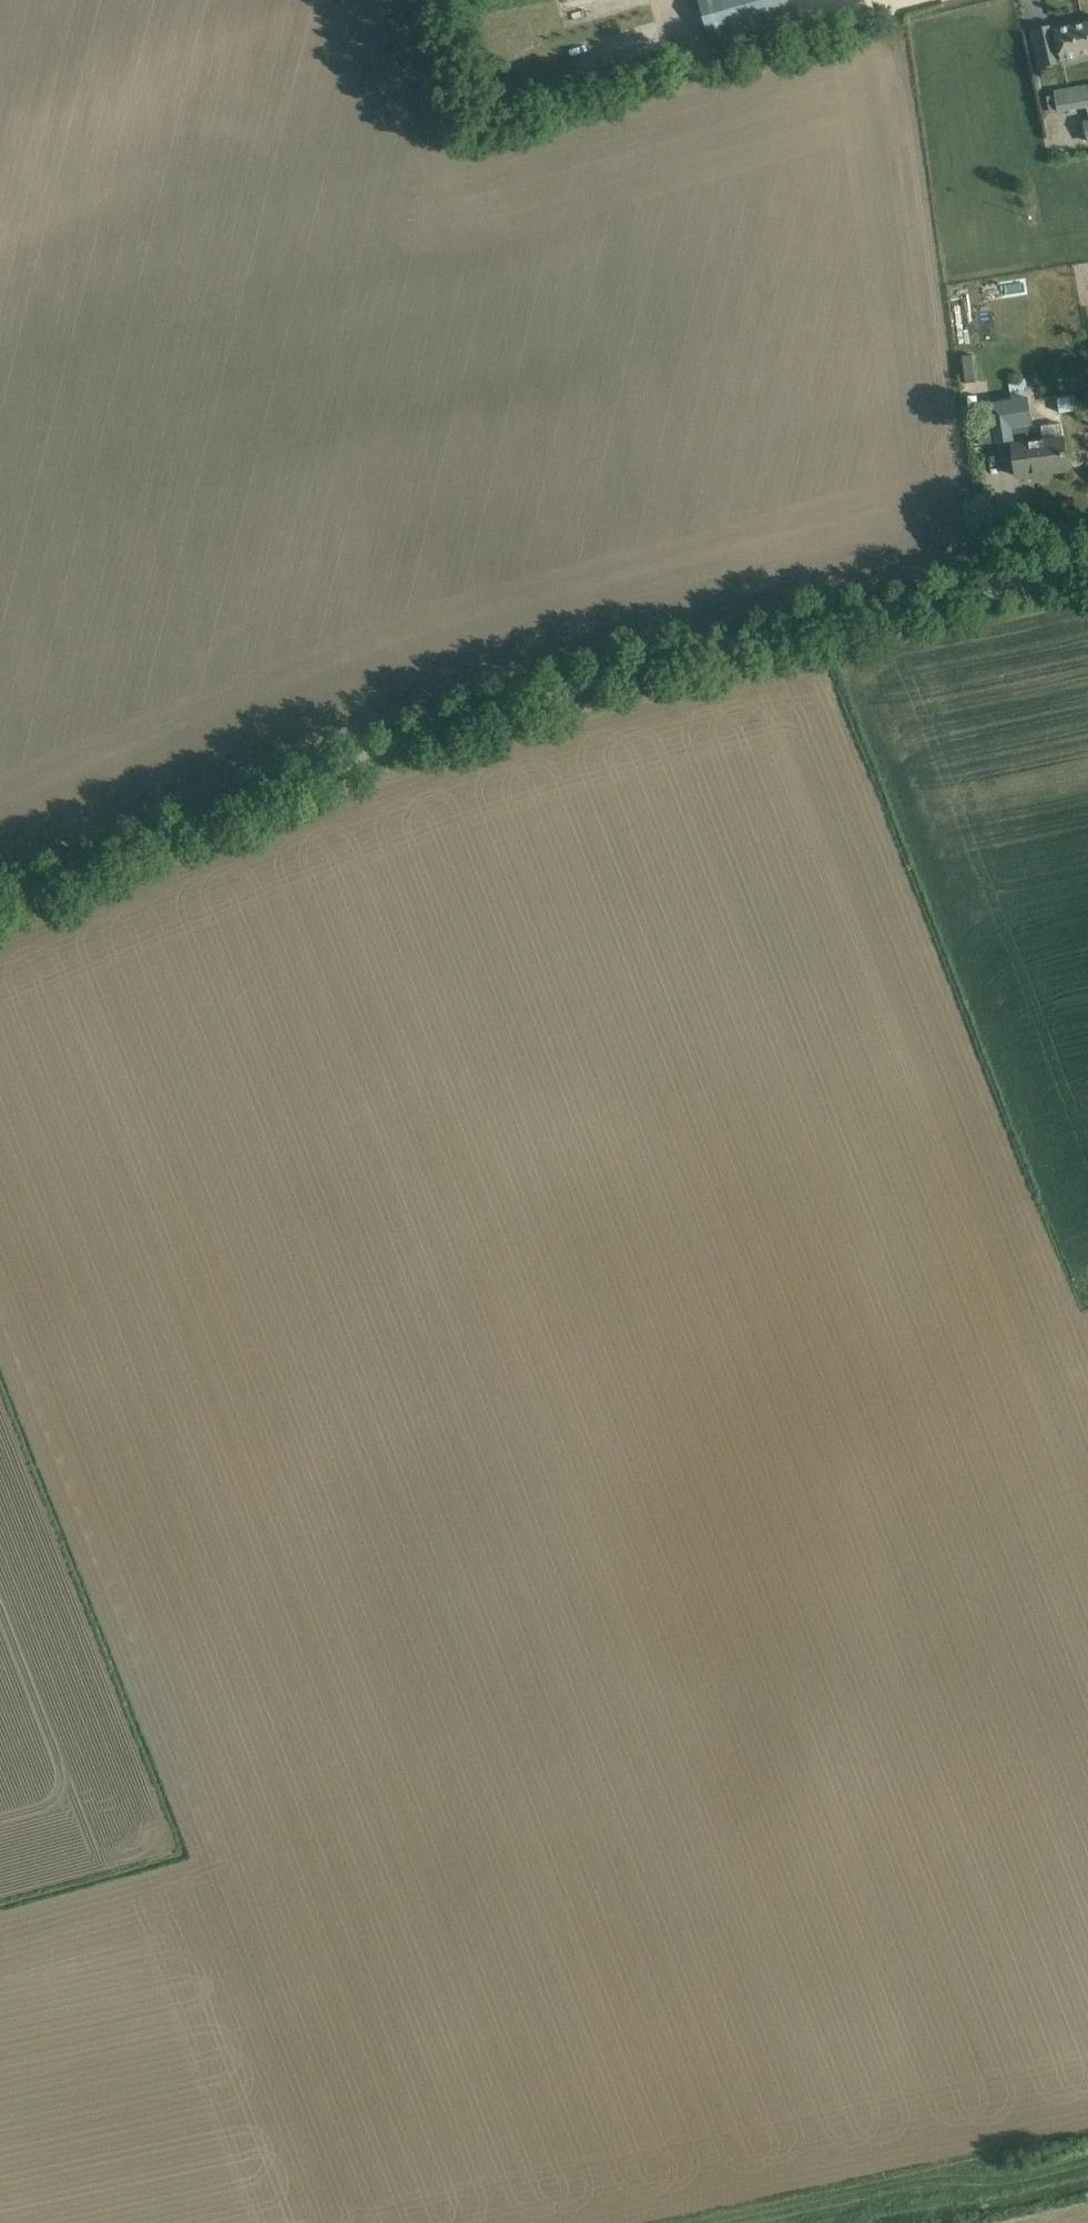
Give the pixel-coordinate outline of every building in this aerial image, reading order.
[(794,0),(700,0),(712,43),(799,19),(794,0)] [(1051,32),(1050,28),(1032,32),(1040,68),(1062,64),(1061,60),(1087,54),(1087,24),(1051,32)] [(1054,92),(1055,96),(1046,97),(1049,112),(1057,110),(1057,113),(1087,107),(1087,85),(1054,92)] [(1033,426),(1029,398),(990,404),(992,420),(994,420),(998,445),(1014,443),(1012,429),(1033,426)] [(1041,428),(1043,444),(1013,448),(1017,477),(1068,470),(1064,441),(1063,441),(1060,425),(1041,428)]
